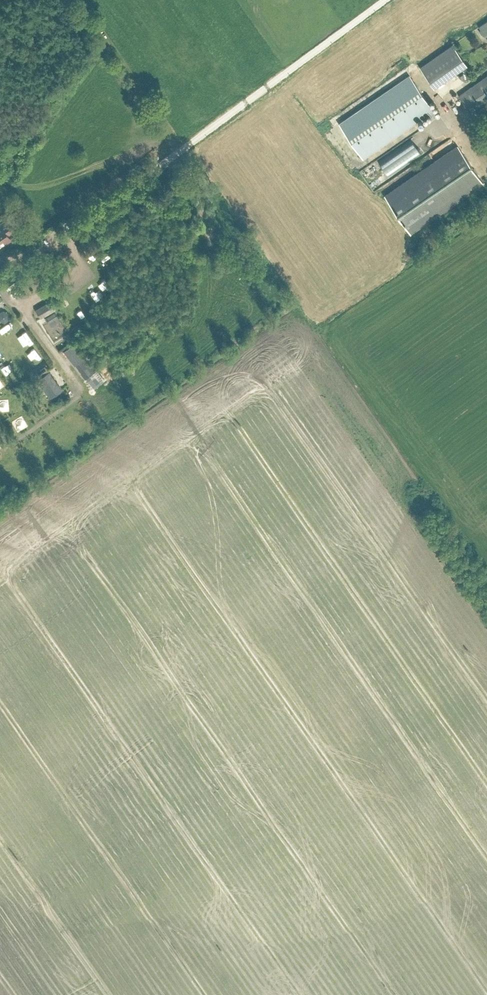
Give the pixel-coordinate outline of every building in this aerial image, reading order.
[(486,34),(486,20),(479,26),(485,35),(486,34)] [(467,64),(452,44),(419,67),(434,87),(467,64)] [(403,61),(408,68),(416,62),(412,55),(403,61)] [(363,157),(433,109),(409,74),(339,123),(363,157)] [(458,95),(470,111),(486,99),(486,74),(475,83),(458,95)] [(383,194),(410,233),(482,183),(456,144),(383,194)] [(0,223),(0,246),(11,238),(8,233),(13,229),(7,219),(0,223)] [(36,225),(39,229),(46,224),(43,219),(36,225)] [(88,269),(90,271),(64,290),(74,303),(84,296),(86,298),(92,294),(90,291),(110,277),(127,263),(117,250),(110,256),(108,253),(88,269)] [(5,268),(8,275),(26,267),(23,260),(5,268)] [(36,282),(39,288),(47,284),(45,278),(36,282)] [(6,286),(13,298),(21,293),(14,281),(6,286)] [(35,308),(40,317),(55,308),(50,299),(35,308)] [(19,327),(12,320),(5,326),(12,334),(19,327)] [(72,343),(62,351),(74,365),(75,365),(81,372),(80,373),(85,378),(95,370),(84,357),(82,354),(72,343)] [(108,365),(111,370),(119,364),(116,359),(108,365)] [(57,393),(62,400),(68,396),(47,367),(34,376),(49,398),(57,393)]
